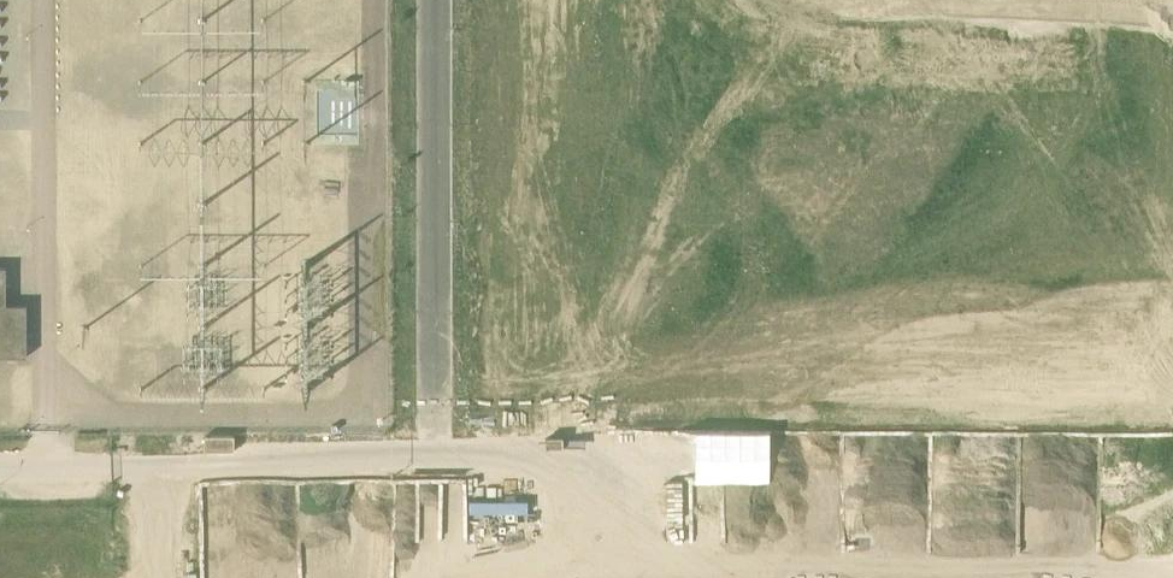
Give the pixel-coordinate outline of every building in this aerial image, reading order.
[(27,301),(27,267),(0,267),(0,301),(27,301)] [(27,397),(27,363),(0,363),(0,397),(27,397)]
